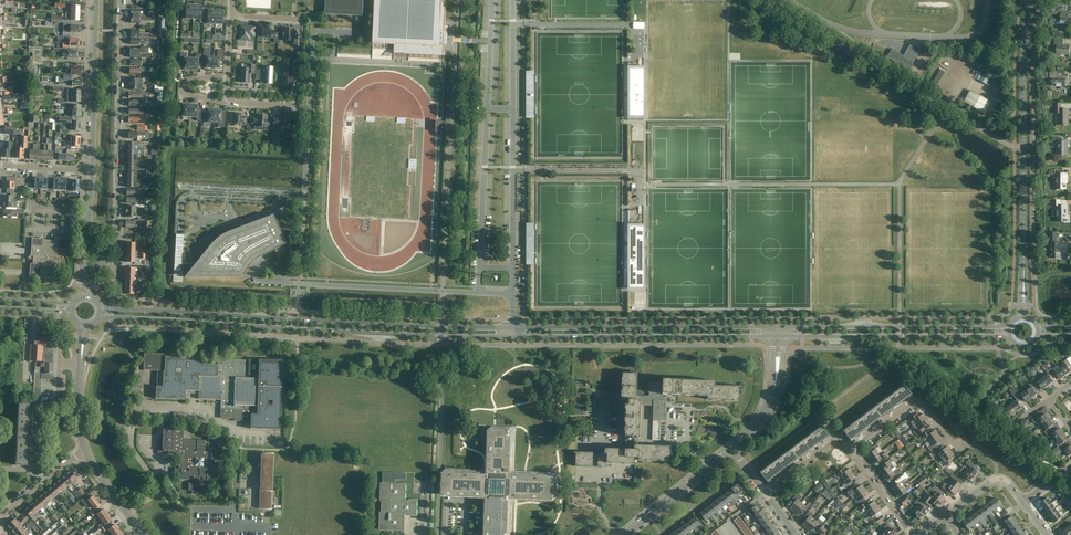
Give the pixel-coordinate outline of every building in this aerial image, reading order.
[(325,14),(362,16),(363,16),(364,0),(326,0),(325,14)] [(394,50),(393,51),(393,54),(403,54),(443,56),(444,41),(446,41),(446,39),(447,38),(444,38),(446,0),(375,0),(372,49),(394,50)] [(186,13),(182,12),(182,22),(186,22),(186,18),(193,18),(194,5),(189,4),(189,5),(187,5),(186,13)] [(1065,8),(1070,9),(1070,6),(1056,4),(1055,14),(1061,15),(1060,21),(1064,22),(1065,21),(1068,21),(1068,23),(1070,23),(1070,12),(1065,11),(1065,8)] [(204,18),(205,14),(201,13),(201,6),(199,6),(199,5),(194,5),(193,18),(200,19),(200,23),(204,23),(204,18)] [(211,23),(215,23),(216,10),(211,10),(211,11),(208,11),(208,18),(204,18),(204,23),(204,27),(210,27),(211,23)] [(224,10),(216,10),(215,23),(222,24),(223,16),(224,16),(224,10)] [(70,33),(74,33),(79,33),(79,25),(71,25),(71,24),(67,24),(65,24),(65,27),(67,27),(67,28),(70,28),(70,33)] [(254,37),(255,27),(240,26),(239,39),(249,40),(250,36),(254,37)] [(262,27),(261,37),(274,38),(274,31),(270,31),(270,28),(262,27)] [(159,28),(159,32),(150,32),(150,37),(161,37),(161,28),(159,28)] [(293,36),(293,29),(283,28),(283,40),(292,41),(292,45),(297,45),(297,36),(293,36)] [(79,39),(74,39),(70,39),(70,36),(62,36),(62,35),(57,35),(57,40),(62,40),(62,42),(63,42),(63,46),(78,46),(79,39)] [(1064,39),(1055,38),(1054,45),(1057,45),(1056,54),(1069,55),(1070,45),(1063,45),(1064,39)] [(903,56),(891,49),(890,52),(887,57),(909,70),(910,68),(914,62),(918,55),(920,50),(910,45),(903,56)] [(33,52),(33,55),(42,56),(43,47),(29,47),(29,52),(33,52)] [(66,58),(73,58),(77,58),(78,58),(78,55),(78,51),(67,50),(67,48),(62,48),(62,53),(62,58),(66,58)] [(211,68),(213,68),(213,57),(209,57),(210,48),(204,48),(203,59),(206,59),(206,67),(207,67),(207,68),(211,68)] [(217,57),(213,57),(213,68),(215,68),(215,69),(219,69),(219,68),(220,61),(223,61),(224,50),(218,50),(217,57)] [(187,53),(180,53),(180,61),(184,61),(183,69),(185,69),(185,70),(189,70),(189,69),(190,69),(191,58),(187,58),(187,53)] [(191,58),(190,69),(191,69),(191,71),(196,71),(196,70),(198,70),(198,62),(202,62),(202,54),(198,54),(195,54),(195,59),(191,58)] [(42,64),(42,56),(33,55),(33,66),(40,66),(40,64),(42,64)] [(630,96),(630,120),(644,120),(644,63),(639,63),(631,63),(630,63),(630,94),(630,96)] [(241,68),(240,82),(249,83),(250,73),(254,73),(255,65),(247,64),(247,68),(241,68)] [(71,75),(75,75),(75,74),(81,74),(82,73),(82,71),(81,70),(81,67),(74,66),(70,66),(70,65),(66,65),(66,70),(71,70),(71,75)] [(266,70),(266,73),(265,73),(265,72),(259,72),(259,71),(256,71),(255,79),(259,79),(261,79),(261,76),(265,76),(265,75),(266,75),(266,84),(273,84),(273,67),(267,66),(266,68),(266,70)] [(281,77),(281,80),(283,80),(282,85),(292,85),(292,76),(297,76),(297,68),(290,68),(289,72),(283,72),(283,77),(281,77)] [(932,84),(936,86),(945,72),(940,69),(932,84)] [(1057,74),(1057,70),(1047,70),(1046,74),(1050,74),(1050,77),(1052,77),(1052,87),(1052,86),(1061,87),(1061,89),(1065,89),(1065,94),(1066,83),(1068,83),(1068,84),(1068,74),(1068,76),(1057,76),(1057,74)] [(532,118),(533,118),(534,71),(526,71),(526,118),(527,118),(532,118)] [(71,81),(71,80),(63,80),(63,76),(59,76),(59,83),(70,84),(70,82),(72,82),(72,86),(77,86),(82,86),(82,81),(77,81),(71,81)] [(991,102),(970,90),(963,102),(984,114),(991,102)] [(1061,103),(1055,103),(1055,113),(1059,113),(1059,125),(1068,125),(1068,109),(1061,109),(1061,103)] [(189,120),(190,117),(189,117),(190,104),(186,104),(186,105),(183,104),(182,108),(178,108),(178,119),(182,119),(182,120),(189,120)] [(194,104),(190,104),(189,117),(190,117),(196,117),(196,121),(201,121),(201,109),(197,109),(197,105),(194,105),(194,104)] [(210,122),(214,122),(215,110),(212,110),(212,109),(209,109),(209,110),(208,110),(208,117),(203,117),(203,126),(210,127),(210,122)] [(217,110),(215,110),(214,122),(218,123),(217,127),(225,127),(225,118),(221,118),(221,111),(221,109),(217,109),(217,110)] [(230,114),(229,124),(233,124),(234,124),(234,126),(240,126),(241,125),(242,125),(242,124),(246,125),(246,116),(242,116),(243,114),(233,113),(233,114),(230,114)] [(129,116),(129,122),(134,122),(135,123),(136,123),(137,123),(139,123),(139,120),(146,121),(146,116),(138,115),(138,116),(129,116)] [(251,117),(251,124),(257,125),(257,126),(266,127),(267,115),(258,115),(257,117),(251,117)] [(290,124),(290,120),(290,121),(289,120),(289,116),(280,116),(280,118),(274,117),(273,125),(279,126),(279,127),(289,128),(289,124),(290,124)] [(71,126),(81,126),(81,123),(81,121),(71,121),(71,118),(59,117),(59,123),(71,124),(71,126)] [(442,130),(448,131),(449,123),(442,122),(442,120),(439,120),(438,133),(441,133),(442,130)] [(20,140),(19,158),(23,159),(24,148),(27,149),(28,137),(21,136),(20,140)] [(1062,137),(1052,137),(1052,141),(1057,141),(1057,155),(1067,155),(1067,145),(1068,145),(1068,141),(1062,141),(1062,137)] [(7,149),(6,149),(3,149),(3,157),(5,157),(6,158),(7,157),(9,157),(10,154),(10,149),(12,149),(12,142),(7,142),(7,149)] [(58,160),(66,161),(66,154),(59,154),(59,150),(63,151),(63,148),(55,148),(55,155),(58,155),(58,160)] [(67,154),(66,154),(66,161),(74,161),(74,155),(71,155),(71,153),(76,153),(76,149),(67,149),(67,154)] [(1064,170),(1055,170),(1055,175),(1057,175),(1057,189),(1063,189),(1066,189),(1066,180),(1067,180),(1067,174),(1063,174),(1063,170),(1064,170)] [(5,188),(5,189),(7,189),(7,194),(10,194),(13,194),(24,194),(25,178),(6,177),(6,182),(5,182),(5,185),(4,186),(5,188)] [(46,192),(50,192),(50,185),(47,185),(47,179),(41,179),(41,189),(40,189),(40,190),(46,190),(46,192)] [(53,191),(59,191),(60,180),(54,179),(53,185),(50,185),(50,192),(53,192),(53,191)] [(65,193),(69,193),(69,186),(66,186),(66,180),(60,180),(59,191),(65,192),(65,193)] [(69,186),(69,193),(72,194),(72,191),(78,192),(78,190),(79,190),(79,188),(79,187),(79,180),(73,180),(72,187),(69,186)] [(13,202),(15,202),(19,202),(19,201),(25,201),(25,198),(19,198),(19,199),(13,199),(13,194),(10,194),(10,196),(4,196),(4,202),(13,202)] [(1068,205),(1061,205),(1061,200),(1052,200),(1052,206),(1056,206),(1056,210),(1058,210),(1058,217),(1056,217),(1056,222),(1068,222),(1068,205)] [(629,245),(629,287),(643,287),(643,210),(638,210),(629,210),(629,243),(629,245)] [(216,239),(211,244),(196,262),(195,263),(186,275),(184,277),(237,277),(242,277),(247,268),(249,266),(251,263),(254,260),(258,258),(260,257),(263,255),(285,243),(274,218),(272,215),(253,222),(241,227),(235,229),(229,231),(222,235),(216,239)] [(174,271),(180,271),(182,235),(176,234),(174,271)] [(39,277),(40,277),(40,276),(52,277),(53,277),(55,276),(55,275),(54,275),(55,268),(58,268),(58,267),(57,267),(58,259),(59,259),(59,258),(56,258),(56,256),(57,256),(57,255),(57,253),(57,252),(57,251),(57,248),(65,249),(66,240),(60,239),(60,237),(55,237),(55,239),(55,241),(43,240),(42,243),(40,243),(40,239),(32,238),(32,243),(31,257),(35,257),(34,258),(34,259),(33,259),(33,266),(30,266),(29,276),(39,276),(39,277)] [(1057,243),(1057,242),(1050,242),(1050,258),(1061,258),(1061,252),(1068,252),(1068,243),(1057,243)] [(30,345),(29,361),(42,362),(42,351),(48,351),(48,346),(51,346),(52,339),(34,338),(34,345),(30,345)] [(33,397),(40,397),(41,379),(52,379),(54,353),(43,352),(42,362),(35,362),(33,397)] [(282,360),(259,359),(249,359),(248,375),(258,375),(258,378),(244,378),(245,360),(218,359),(218,365),(212,364),(202,364),(203,357),(189,357),(189,355),(188,355),(187,354),(187,353),(186,353),(185,353),(184,353),(183,354),(182,354),(182,355),(181,356),(181,357),(165,356),(165,354),(144,353),(143,370),(157,371),(156,386),(156,399),(185,400),(186,390),(199,391),(198,399),(221,400),(220,417),(221,418),(234,419),(234,417),(240,417),(240,420),(245,420),(244,427),(250,427),(250,428),(280,429),(282,360)] [(1066,375),(1070,371),(1070,370),(1069,367),(1070,366),(1070,359),(1070,357),(1059,365),(1060,367),(1066,375)] [(1049,370),(1054,376),(1056,374),(1060,379),(1066,375),(1060,367),(1055,371),(1052,368),(1049,370)] [(1054,376),(1049,370),(1046,372),(1048,374),(1043,378),(1048,386),(1054,381),(1051,378),(1054,376)] [(613,409),(613,412),(623,412),(623,409),(627,409),(626,436),(638,437),(639,405),(653,406),(652,440),(666,440),(666,437),(663,437),(663,440),(660,440),(661,421),(657,420),(657,419),(661,419),(661,417),(659,417),(659,415),(665,415),(664,420),(663,419),(663,420),(665,420),(666,400),(663,400),(663,393),(677,393),(707,394),(707,399),(739,400),(739,387),(713,386),(713,382),(669,380),(669,379),(663,378),(663,383),(660,383),(649,382),(648,392),(650,392),(649,396),(636,396),(636,373),(624,373),(623,395),(610,395),(609,399),(601,398),(600,404),(599,404),(599,408),(613,409)] [(1033,382),(1038,388),(1040,386),(1043,390),(1048,386),(1043,378),(1038,381),(1035,377),(1031,380),(1033,382)] [(1026,390),(1032,398),(1033,397),(1034,398),(1035,396),(1035,395),(1038,394),(1035,390),(1038,388),(1033,382),(1030,384),(1032,386),(1026,390)] [(1050,387),(1055,393),(1060,388),(1056,382),(1050,387)] [(897,406),(912,394),(905,384),(890,396),(897,406)] [(1027,402),(1032,398),(1026,390),(1025,388),(1017,394),(1021,400),(1024,398),(1027,402)] [(1009,401),(1017,412),(1023,408),(1019,402),(1021,400),(1017,394),(1014,396),(1017,400),(1014,402),(1012,400),(1009,401)] [(890,396),(874,408),(882,417),(897,406),(890,396)] [(1007,403),(1009,406),(1006,408),(1004,406),(1002,408),(1006,414),(1009,412),(1012,416),(1017,412),(1009,401),(1007,403)] [(30,404),(18,403),(16,465),(28,465),(30,404)] [(874,408),(859,419),(866,429),(882,417),(874,408)] [(62,421),(68,421),(67,413),(61,413),(61,412),(58,412),(58,423),(62,422),(62,421)] [(173,412),(173,423),(185,424),(186,413),(173,412)] [(917,413),(914,415),(908,420),(912,425),(914,427),(926,418),(923,413),(919,416),(917,413)] [(1042,424),(1042,425),(1050,419),(1046,413),(1043,416),(1041,413),(1032,420),(1035,423),(1036,422),(1039,427),(1042,424)] [(930,423),(926,418),(914,427),(916,430),(913,432),(915,434),(917,433),(919,436),(926,430),(924,427),(930,423)] [(851,440),(866,429),(859,419),(843,431),(847,435),(846,436),(847,437),(848,436),(851,440)] [(1054,424),(1050,419),(1042,425),(1046,430),(1044,432),(1046,434),(1053,430),(1051,427),(1054,424)] [(814,447),(829,436),(826,432),(827,431),(826,430),(825,430),(822,426),(806,437),(814,447)] [(163,438),(160,438),(158,438),(158,453),(181,454),(180,458),(179,459),(179,463),(179,468),(175,468),(174,476),(178,476),(178,479),(189,480),(189,476),(194,476),(193,483),(188,483),(188,490),(192,491),(192,494),(203,494),(203,487),(200,487),(200,484),(200,477),(203,477),(203,480),(214,481),(214,477),(218,477),(218,466),(218,462),(214,462),(214,459),(219,459),(219,456),(222,456),(223,445),(219,444),(219,441),(216,441),(216,437),(208,437),(208,440),(207,440),(205,440),(185,440),(183,440),(183,435),(184,429),(175,429),(175,427),(163,427),(163,428),(163,438)] [(443,495),(487,496),(485,534),(511,534),(512,497),(552,499),(552,498),(554,498),(554,496),(555,496),(555,495),(556,475),(513,473),(513,472),(515,428),(493,427),(493,428),(492,428),(492,430),(491,430),(491,431),(489,431),(488,471),(487,471),(487,472),(447,471),(446,471),(446,472),(445,472),(445,473),(443,473),(443,495)] [(1055,432),(1053,430),(1046,434),(1048,437),(1052,434),(1056,440),(1064,434),(1060,428),(1055,432)] [(929,430),(921,436),(919,437),(921,440),(919,442),(920,444),(924,441),(926,444),(929,441),(938,434),(935,430),(931,432),(929,430)] [(942,439),(938,434),(929,441),(931,444),(927,447),(931,452),(938,447),(936,444),(942,439)] [(1060,449),(1061,449),(1067,445),(1065,442),(1068,439),(1064,434),(1056,440),(1057,440),(1055,442),(1059,447),(1052,451),(1054,454),(1060,449)] [(791,449),(798,459),(814,447),(806,437),(791,449)] [(904,446),(899,439),(895,442),(900,449),(904,446)] [(878,447),(876,444),(870,448),(872,451),(866,456),(870,460),(879,453),(876,449),(878,447)] [(1067,445),(1061,449),(1063,452),(1065,451),(1069,456),(1070,454),(1070,445),(1069,447),(1067,445)] [(576,453),(575,465),(573,465),(612,467),(612,462),(634,463),(634,457),(638,457),(638,459),(670,460),(671,447),(639,446),(639,449),(629,449),(629,450),(607,450),(607,454),(576,453)] [(941,458),(951,451),(947,446),(941,451),(939,448),(932,453),(934,456),(935,455),(936,457),(939,455),(941,458)] [(776,460),(783,470),(798,459),(791,449),(776,460)] [(954,456),(951,451),(941,458),(943,460),(939,463),(943,468),(953,461),(951,458),(954,456)] [(881,456),(879,453),(870,460),(873,465),(879,460),(881,463),(889,457),(886,452),(881,456)] [(259,481),(259,482),(258,483),(258,484),(258,485),(257,486),(257,487),(257,488),(258,489),(261,489),(260,508),(270,509),(272,454),(262,454),(262,456),(261,456),(260,457),(260,458),(259,459),(259,460),(258,462),(258,463),(258,464),(258,465),(258,466),(258,468),(258,469),(258,470),(258,471),(258,472),(259,473),(259,474),(259,475),(259,476),(259,477),(259,478),(259,479),(259,481)] [(891,470),(891,469),(894,467),(891,463),(893,461),(891,459),(880,466),(882,469),(878,472),(882,477),(891,470)] [(768,482),(783,470),(776,460),(760,472),(768,482)] [(969,460),(963,467),(975,478),(979,473),(973,468),(976,465),(969,460)] [(972,482),(975,478),(963,467),(957,474),(964,480),(966,477),(972,482)] [(841,477),(843,480),(853,473),(849,468),(846,471),(844,468),(834,475),(836,478),(837,477),(839,479),(841,477)] [(893,472),(891,470),(882,477),(885,481),(892,477),(894,479),(902,473),(900,470),(898,472),(896,470),(893,472)] [(73,484),(74,485),(76,483),(74,480),(77,478),(70,471),(66,475),(73,484)] [(406,480),(406,473),(383,472),(382,483),(380,483),(380,501),(382,501),(381,512),(380,512),(379,530),(404,531),(405,515),(408,515),(408,516),(417,516),(417,499),(409,499),(409,500),(405,500),(406,484),(396,483),(396,480),(406,480)] [(856,477),(853,473),(843,480),(845,483),(843,484),(846,489),(852,485),(850,482),(856,477)] [(949,483),(959,490),(962,486),(956,481),(959,478),(952,473),(949,476),(953,479),(950,483),(949,483)] [(894,493),(904,486),(900,482),(906,478),(903,474),(894,480),(897,484),(891,488),(894,493)] [(61,479),(67,486),(70,484),(71,486),(73,484),(66,475),(61,479)] [(815,485),(819,481),(812,475),(809,479),(815,485)] [(920,486),(927,481),(929,479),(926,475),(924,476),(917,482),(920,486)] [(65,488),(67,486),(61,479),(57,483),(65,493),(67,491),(65,488)] [(955,495),(959,490),(949,483),(950,483),(947,481),(944,485),(942,484),(942,485),(939,483),(937,485),(947,493),(949,490),(955,495)] [(63,494),(65,493),(57,483),(52,487),(58,494),(61,492),(63,494)] [(819,483),(813,490),(818,493),(823,486),(819,483)] [(846,492),(848,494),(852,499),(856,496),(865,489),(862,484),(856,489),(853,486),(846,492)] [(739,495),(743,492),(738,485),(732,489),(737,496),(739,495)] [(932,495),(942,503),(945,498),(939,493),(942,490),(935,485),(932,488),(936,491),(932,495)] [(905,488),(904,486),(894,493),(898,498),(910,489),(908,486),(905,488)] [(56,496),(58,494),(52,487),(47,491),(56,500),(58,498),(56,496)] [(732,489),(727,493),(732,500),(733,499),(736,497),(739,500),(740,502),(742,500),(741,499),(741,498),(739,495),(737,496),(732,489)] [(865,489),(856,496),(857,499),(855,501),(859,506),(865,501),(863,498),(869,494),(865,489)] [(54,502),(56,500),(47,491),(43,494),(49,502),(51,500),(54,502)] [(736,503),(733,499),(732,500),(727,493),(721,497),(727,504),(728,503),(731,501),(733,504),(736,503)] [(794,511),(801,502),(799,500),(802,497),(797,493),(792,500),(794,502),(789,508),(794,511)] [(49,502),(43,494),(38,498),(46,507),(48,505),(47,504),(49,502)] [(938,507),(942,503),(932,495),(931,498),(926,494),(922,500),(929,506),(932,503),(938,507)] [(100,505),(93,496),(88,500),(86,501),(84,498),(81,500),(86,507),(89,505),(88,504),(90,503),(94,509),(100,505)] [(721,497),(716,501),(721,508),(722,507),(723,507),(726,505),(728,508),(731,512),(733,510),(730,507),(730,506),(728,503),(727,504),(721,497)] [(46,507),(38,498),(34,502),(40,509),(42,507),(44,510),(47,508),(46,507)] [(916,508),(925,516),(929,511),(923,506),(925,504),(918,498),(914,503),(918,506),(916,508)] [(995,498),(989,502),(995,509),(996,508),(996,509),(999,506),(1001,509),(1004,508),(1001,504),(1000,505),(995,498)] [(1040,503),(1044,508),(1051,503),(1048,498),(1040,503)] [(838,506),(832,499),(829,502),(833,506),(834,506),(833,507),(835,509),(838,506)] [(726,512),(723,507),(722,507),(721,508),(716,501),(711,505),(716,512),(717,511),(720,509),(724,514),(726,512)] [(863,512),(866,510),(868,513),(877,505),(874,501),(868,505),(865,502),(858,507),(861,511),(862,510),(863,512)] [(908,501),(903,506),(907,511),(912,506),(908,501)] [(35,513),(36,513),(40,509),(34,502),(29,506),(35,513)] [(801,502),(794,511),(798,515),(803,509),(806,511),(812,504),(809,502),(806,506),(801,502)] [(995,509),(989,502),(984,506),(990,513),(991,512),(991,513),(994,510),(996,513),(998,512),(996,509),(996,508),(995,509)] [(1044,508),(1048,513),(1055,508),(1051,503),(1044,508)] [(750,510),(754,515),(762,509),(758,504),(750,510)] [(711,505),(705,509),(711,516),(712,515),(715,513),(719,518),(721,517),(720,515),(717,511),(716,512),(711,505)] [(881,510),(877,505),(868,513),(870,515),(866,518),(870,523),(877,517),(875,515),(881,510)] [(35,513),(29,506),(24,510),(31,517),(33,515),(35,518),(38,516),(36,513),(35,513)] [(990,513),(984,506),(979,510),(984,517),(985,516),(985,517),(989,514),(991,517),(993,516),(991,513),(991,512),(990,513)] [(925,516),(916,508),(914,510),(910,508),(908,510),(912,513),(921,520),(925,516)] [(1059,512),(1055,508),(1048,513),(1051,518),(1059,512)] [(101,520),(107,515),(103,509),(97,514),(95,511),(95,512),(91,514),(91,515),(86,519),(87,521),(95,515),(96,518),(98,517),(101,520)] [(705,509),(700,513),(705,520),(710,517),(712,520),(714,518),(712,515),(711,516),(705,509)] [(754,515),(758,519),(755,522),(756,524),(759,522),(760,521),(759,520),(766,515),(762,509),(754,515)] [(984,517),(979,510),(973,514),(979,521),(980,520),(980,521),(983,518),(986,521),(988,520),(985,517),(985,516),(984,517)] [(806,528),(814,519),(812,517),(814,514),(809,511),(804,517),(807,519),(802,525),(806,528)] [(1059,512),(1051,518),(1055,523),(1062,517),(1059,512)] [(746,522),(752,517),(749,513),(745,516),(746,517),(743,519),(746,522)] [(979,521),(973,514),(968,518),(973,525),(975,524),(975,525),(978,522),(980,525),(982,524),(980,521),(980,520),(979,521)] [(108,523),(111,520),(107,515),(101,520),(102,522),(98,525),(99,527),(93,532),(89,534),(94,534),(95,534),(96,534),(101,531),(104,529),(103,526),(108,523)] [(770,520),(766,515),(759,520),(760,521),(759,522),(762,525),(759,527),(760,529),(763,527),(764,527),(763,525),(770,520)] [(875,520),(878,523),(884,518),(882,515),(875,520)] [(823,522),(822,521),(824,519),(820,516),(816,521),(814,520),(814,519),(806,528),(811,532),(816,526),(818,528),(823,522)] [(1008,527),(1015,521),(1011,516),(1004,521),(1007,526),(1002,530),(1004,532),(1009,528),(1008,527)] [(701,523),(700,524),(695,517),(689,521),(695,528),(696,527),(699,525),(701,528),(703,527),(701,523)] [(973,525),(968,518),(962,522),(968,530),(968,529),(970,532),(971,532),(968,529),(973,526),(975,529),(977,528),(975,525),(975,524),(973,525)] [(7,525),(11,530),(20,522),(18,520),(17,521),(15,519),(7,525)] [(774,525),(770,520),(763,525),(764,527),(763,527),(766,530),(763,532),(764,534),(767,532),(768,532),(767,531),(774,525)] [(695,528),(689,521),(684,525),(689,532),(690,531),(694,529),(696,532),(698,531),(696,527),(695,528)] [(1015,521),(1008,527),(1009,528),(1011,531),(1006,534),(1007,534),(1011,534),(1013,533),(1012,532),(1019,527),(1015,521)] [(11,530),(15,534),(22,528),(20,526),(22,524),(20,522),(11,530)] [(885,531),(889,534),(897,534),(898,534),(889,527),(890,525),(888,523),(883,529),(885,531)] [(112,534),(119,530),(114,524),(108,529),(108,530),(106,531),(104,529),(101,531),(103,533),(106,531),(108,534),(110,532),(112,534)] [(824,534),(828,529),(823,524),(816,532),(819,534),(825,534),(824,534)] [(684,525),(679,529),(683,534),(686,534),(688,533),(690,534),(692,534),(693,534),(690,531),(689,532),(684,525)] [(778,531),(774,525),(767,531),(768,532),(767,532),(770,534),(772,534),(778,531)] [(1062,533),(1063,534),(1070,534),(1070,526),(1062,533)] [(1023,532),(1019,527),(1012,532),(1013,533),(1014,534),(1019,534),(1023,532)]
